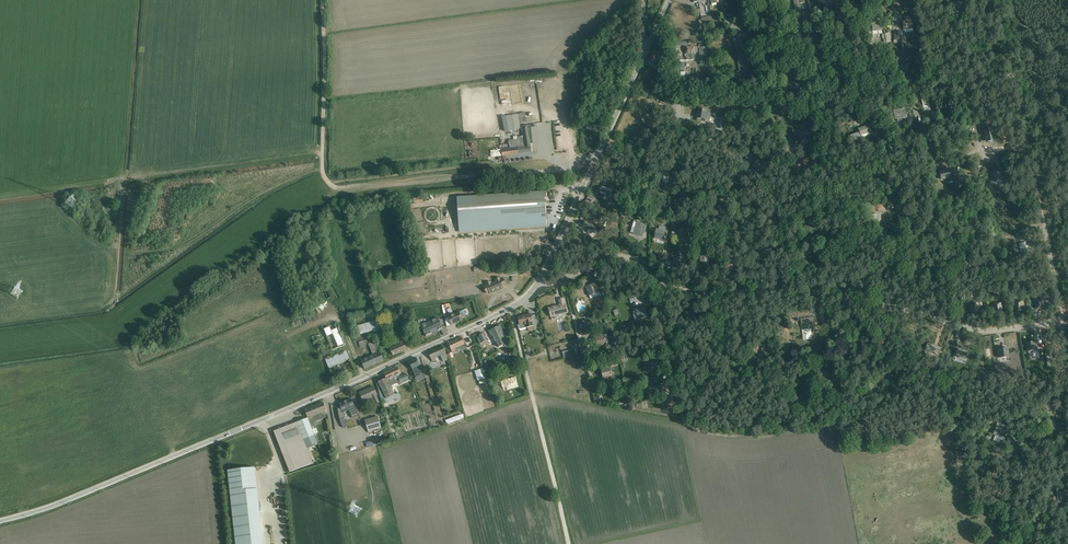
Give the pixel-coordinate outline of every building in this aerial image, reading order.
[(802,14),(799,0),(793,0),(796,13),(799,13),(800,15),(802,14)] [(845,8),(836,10),(839,24),(848,22),(845,8)] [(872,31),(882,30),(882,24),(881,24),(881,19),(877,19),(877,14),(869,15),(870,25),(872,25),(872,31)] [(912,28),(913,28),(911,19),(909,19),(908,16),(904,17),(905,20),(902,20),(904,32),(913,31),(912,28)] [(759,38),(767,37),(766,28),(758,29),(759,38)] [(904,42),(902,32),(901,32),(901,31),(894,31),(894,33),(893,33),(894,40),(893,40),(894,43),(904,42)] [(812,51),(818,49),(815,36),(809,37),(812,51)] [(686,59),(695,59),(695,51),(696,51),(696,52),(698,52),(698,50),(698,51),(697,47),(686,47),(686,59)] [(698,66),(710,64),(708,53),(706,53),(706,52),(707,52),(707,51),(706,51),(705,47),(700,47),(700,52),(702,52),(702,53),(700,53),(700,56),(699,56),(700,60),(698,60),(698,66)] [(657,66),(662,52),(653,49),(648,62),(657,66)] [(759,66),(766,64),(764,54),(757,56),(759,66)] [(790,82),(798,83),(799,75),(800,75),(800,69),(791,68),(790,82)] [(687,71),(675,72),(676,80),(688,78),(687,71)] [(930,110),(928,97),(921,98),(922,102),(920,102),(920,106),(923,105),(924,112),(930,110)] [(705,122),(710,122),(711,110),(697,108),(696,117),(697,117),(697,120),(705,121),(705,122)] [(897,122),(910,119),(909,114),(906,115),(904,108),(893,110),(889,110),(891,120),(897,119),(897,122)] [(586,128),(600,130),(601,123),(590,122),(592,111),(586,111),(585,121),(586,122),(586,128)] [(521,128),(518,113),(511,114),(505,115),(508,130),(521,128)] [(502,155),(531,151),(527,124),(521,125),(522,131),(523,135),(517,136),(517,135),(513,136),(513,139),(508,139),(509,145),(510,144),(510,146),(507,146),(507,143),(501,144),(502,155)] [(862,138),(870,135),(870,133),(872,132),(869,125),(858,128),(860,136),(861,136),(862,138)] [(799,131),(801,141),(808,140),(806,130),(799,131)] [(986,143),(994,140),(992,130),(984,132),(986,143)] [(880,135),(882,142),(888,140),(886,133),(880,135)] [(920,136),(905,139),(907,146),(921,142),(920,136)] [(490,156),(501,155),(500,148),(490,149),(490,156)] [(750,161),(753,164),(752,166),(760,174),(767,168),(759,159),(758,160),(755,156),(750,161)] [(660,169),(659,178),(663,178),(663,182),(669,182),(669,177),(669,178),(670,170),(660,169)] [(941,180),(952,178),(951,169),(939,172),(941,180)] [(993,172),(995,182),(1003,181),(1001,170),(993,172)] [(607,196),(610,188),(602,186),(599,193),(607,196)] [(657,211),(662,214),(665,209),(662,207),(668,193),(662,191),(660,190),(655,201),(661,203),(657,211)] [(459,232),(546,226),(543,191),(457,197),(459,232)] [(70,207),(77,199),(71,193),(64,201),(70,207)] [(814,207),(823,220),(828,217),(826,215),(827,214),(825,211),(826,210),(820,202),(814,207)] [(732,214),(729,203),(718,206),(720,215),(724,214),(724,216),(732,214)] [(631,232),(642,235),(643,233),(645,233),(647,225),(645,224),(640,222),(642,219),(637,217),(635,227),(632,227),(631,232)] [(582,226),(593,231),(595,227),(583,222),(582,226)] [(821,242),(824,235),(831,238),(834,233),(820,226),(813,238),(821,242)] [(654,237),(664,239),(665,236),(667,236),(668,231),(656,228),(654,237)] [(678,240),(686,241),(687,229),(679,228),(679,231),(678,231),(677,237),(678,237),(678,240)] [(817,250),(821,242),(813,238),(802,233),(798,241),(805,245),(804,247),(810,249),(811,247),(817,250)] [(709,255),(708,250),(699,250),(700,262),(709,262),(709,261),(713,261),(713,255),(709,255)] [(508,268),(509,274),(519,273),(518,266),(508,268)] [(503,286),(506,285),(503,278),(501,279),(500,277),(494,279),(495,280),(491,282),(491,281),(485,283),(486,285),(483,285),(487,294),(490,292),(490,293),(504,287),(503,286)] [(937,293),(947,293),(947,292),(948,292),(947,284),(937,284),(937,293)] [(590,298),(600,294),(599,292),(598,292),(596,285),(590,287),(590,286),(590,285),(586,287),(590,298)] [(551,317),(567,313),(565,303),(564,303),(563,298),(559,299),(560,305),(549,307),(551,317)] [(1036,309),(1046,308),(1045,298),(1035,300),(1036,309)] [(993,314),(1002,312),(1001,303),(997,304),(997,302),(995,302),(995,304),(992,305),(993,314)] [(1015,312),(1025,311),(1024,302),(1014,303),(1015,312)] [(442,305),(444,317),(446,317),(445,316),(446,316),(445,312),(444,307),(449,306),(450,306),(449,303),(442,305)] [(975,313),(980,312),(979,303),(969,304),(970,310),(974,309),(975,313)] [(452,306),(446,309),(449,314),(455,312),(452,306)] [(638,318),(647,316),(646,312),(645,313),(643,307),(636,309),(638,318)] [(451,324),(463,319),(459,311),(447,316),(448,317),(445,318),(446,326),(451,324)] [(529,331),(535,329),(531,314),(523,316),(523,315),(517,316),(519,324),(518,325),(519,329),(527,327),(529,331)] [(443,328),(438,317),(421,324),(426,336),(432,333),(438,330),(443,328)] [(810,318),(801,319),(802,326),(808,325),(808,326),(812,326),(810,318)] [(357,324),(360,334),(379,329),(376,319),(357,324)] [(498,347),(506,343),(503,338),(505,338),(503,333),(504,332),(500,325),(495,327),(495,328),(494,328),(488,330),(491,336),(492,335),(495,342),(496,341),(498,347)] [(343,343),(337,326),(331,329),(330,326),(324,328),(332,348),(343,343)] [(393,330),(397,337),(401,335),(406,333),(403,326),(393,330)] [(811,328),(802,329),(803,340),(812,339),(811,328)] [(606,344),(609,343),(607,337),(604,337),(603,331),(594,333),(597,347),(606,345),(606,344)] [(463,350),(467,348),(461,336),(448,343),(452,352),(456,350),(457,352),(462,349),(463,350)] [(364,368),(384,360),(375,341),(373,341),(372,337),(358,341),(360,347),(366,345),(366,344),(368,343),(373,354),(360,359),(364,368)] [(393,355),(407,349),(403,340),(399,341),(393,343),(394,346),(389,348),(393,355)] [(1036,341),(1027,342),(1028,352),(1037,350),(1036,341)] [(440,355),(446,353),(443,345),(428,352),(433,361),(436,360),(435,357),(440,355)] [(761,346),(761,352),(763,352),(763,354),(773,355),(773,346),(764,345),(764,346),(761,346)] [(325,358),(330,356),(326,347),(321,349),(325,358)] [(1009,357),(1008,348),(998,349),(999,358),(1009,357)] [(562,351),(564,358),(575,355),(573,349),(562,351)] [(354,370),(346,350),(325,359),(334,379),(354,370)] [(957,350),(955,356),(965,359),(966,353),(957,350)] [(446,353),(440,355),(443,361),(447,360),(448,363),(450,362),(446,353)] [(418,360),(411,362),(415,381),(425,378),(423,369),(420,369),(418,360)] [(482,365),(485,371),(487,371),(487,372),(491,371),(487,360),(483,361),(484,364),(482,365)] [(651,370),(660,368),(658,360),(649,363),(647,364),(648,370),(651,370)] [(397,375),(401,374),(397,366),(384,372),(387,377),(378,381),(386,398),(395,394),(392,387),(398,384),(398,383),(409,379),(406,373),(398,376),(397,375)] [(603,378),(612,376),(610,367),(601,369),(603,378)] [(478,380),(486,378),(483,368),(475,370),(478,380)] [(897,378),(900,387),(906,385),(903,376),(897,378)] [(654,394),(666,392),(663,383),(652,386),(654,394)] [(373,405),(380,402),(376,395),(378,394),(373,385),(359,392),(363,402),(370,399),(373,405)] [(600,388),(594,390),(596,396),(599,395),(599,394),(602,393),(600,388)] [(395,394),(386,398),(381,401),(383,404),(400,396),(398,392),(395,394)] [(352,417),(359,415),(351,397),(338,403),(340,407),(337,408),(338,412),(339,419),(345,417),(343,412),(349,409),(352,417)] [(1038,405),(1040,410),(1046,408),(1047,411),(1053,409),(1054,412),(1061,410),(1057,399),(1041,404),(1040,402),(1035,403),(1036,406),(1038,405)] [(314,422),(327,417),(324,411),(326,410),(323,402),(304,409),(308,417),(310,423),(311,427),(315,425),(314,422)] [(461,414),(445,420),(447,424),(462,418),(462,417),(464,416),(463,414),(461,414)] [(378,416),(365,419),(368,432),(381,428),(378,416)] [(310,423),(308,417),(273,431),(289,471),(313,462),(306,445),(317,441),(311,427),(310,423)] [(998,422),(994,434),(1002,437),(1006,424),(998,422)] [(227,470),(235,543),(262,543),(255,467),(227,470)]
